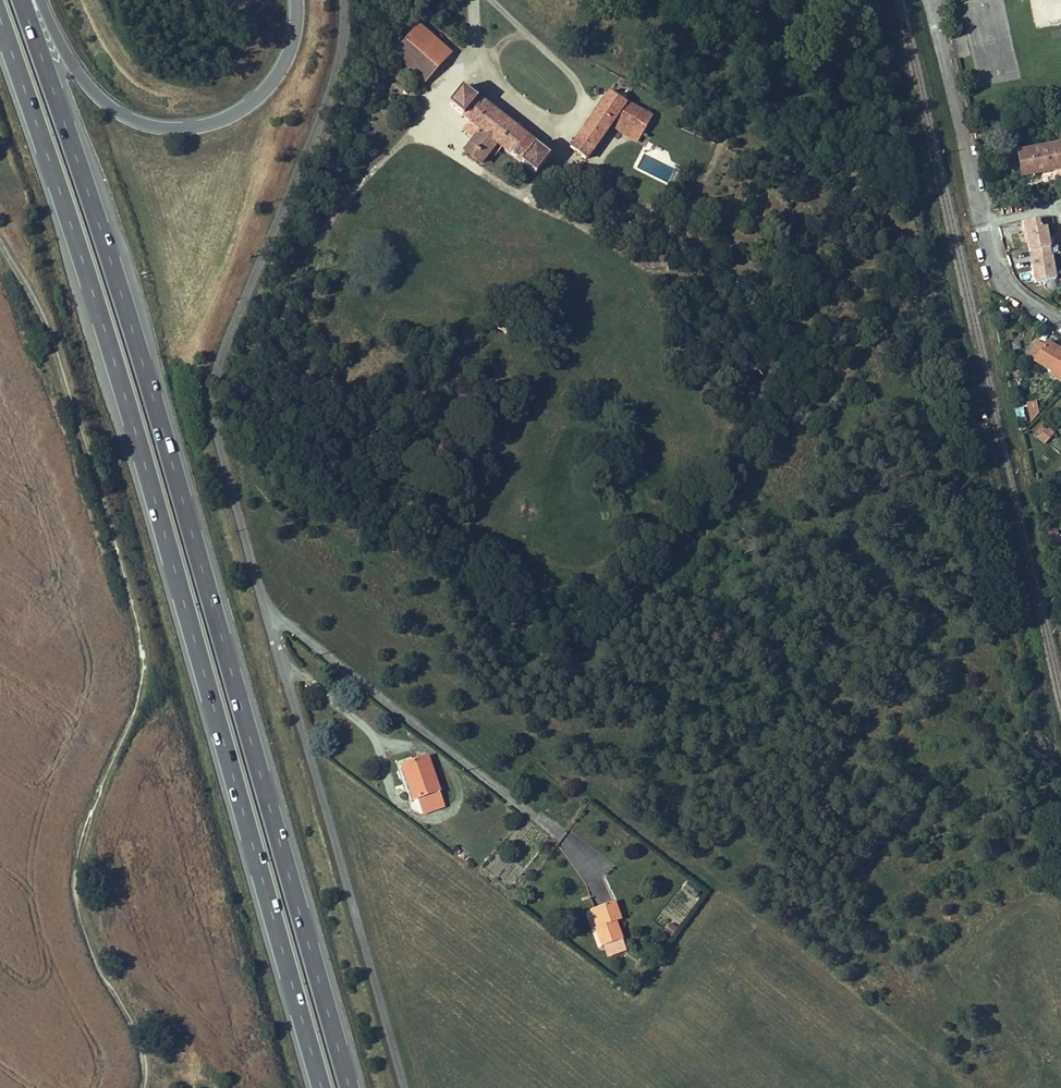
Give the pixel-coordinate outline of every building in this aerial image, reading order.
[(450,54),(418,26),(392,55),(424,83),(450,54)] [(550,157),(463,88),(449,105),(470,122),(464,131),(474,140),(465,151),(481,164),(490,153),(496,157),(502,148),(536,175),(550,157)] [(641,135),(654,118),(647,115),(637,110),(628,105),(619,100),(610,94),(571,148),(586,160),(610,127),(623,135),(629,128),(641,135)] [(641,135),(629,128),(623,135),(636,142),(641,135)] [(1018,151),(1023,176),(1060,170),(1060,144),(1018,151)] [(1029,242),(1031,253),(1051,250),(1057,249),(1055,237),(1049,238),(1047,227),(1041,229),(1039,220),(1022,223),(1025,243),(1029,242)] [(1058,289),(1051,250),(1031,253),(1032,262),(1034,261),(1035,266),(1033,266),(1036,286),(1046,284),(1047,291),(1058,289)] [(506,336),(512,326),(503,320),(497,330),(506,336)] [(1047,338),(1045,342),(1038,338),(1027,356),(1035,361),(1034,362),(1051,372),(1060,378),(1060,376),(1060,347),(1047,338)] [(1060,378),(1051,372),(1048,376),(1058,382),(1060,378)] [(1039,412),(1037,400),(1027,402),(1031,422),(1032,422),(1039,412)] [(1044,444),(1055,432),(1049,426),(1038,438),(1044,444)] [(1060,536),(1050,538),(1051,545),(1060,543),(1060,538),(1060,536)] [(428,757),(403,765),(414,800),(419,798),(422,809),(443,802),(428,757)] [(682,888),(695,898),(701,891),(688,880),(682,888)] [(622,919),(616,901),(594,907),(600,926),(596,927),(595,928),(601,946),(622,939),(617,921),(622,919)] [(600,926),(594,907),(591,908),(596,927),(600,926)] [(671,937),(677,926),(669,921),(663,933),(671,937)]
